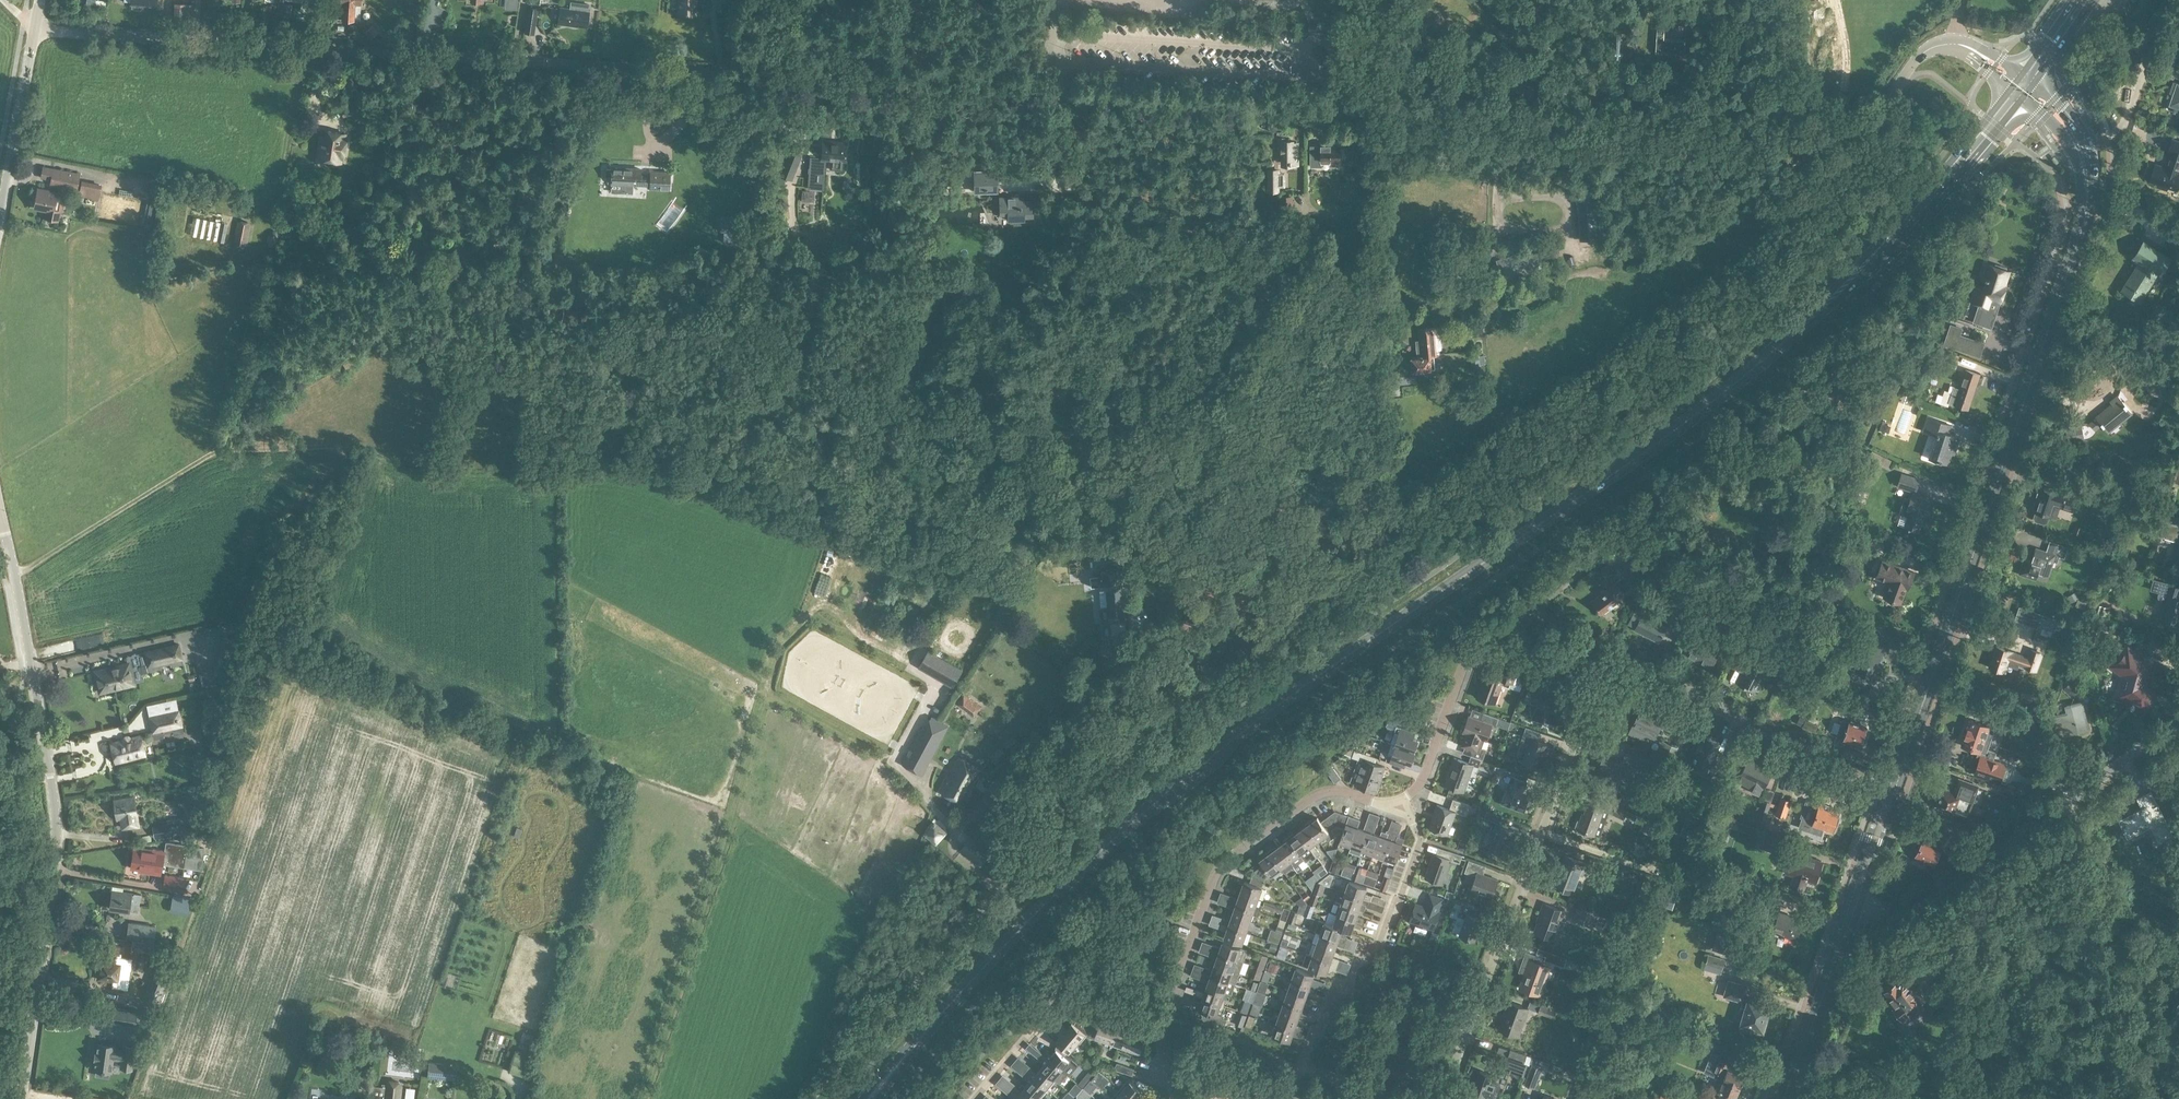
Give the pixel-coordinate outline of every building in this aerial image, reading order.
[(130,2),(130,5),(132,5),(132,8),(143,9),(144,6),(158,7),(158,0),(131,0),(130,2)] [(354,20),(355,4),(361,4),(362,0),(341,0),(340,3),(343,3),(342,20),(345,20),(346,21),(350,21),(352,20),(354,20)] [(678,14),(697,15),(697,0),(679,0),(678,14)] [(174,1),(173,19),(194,20),(195,3),(174,1)] [(561,7),(559,22),(569,24),(570,20),(580,21),(579,25),(588,26),(590,11),(591,4),(581,2),(580,10),(571,9),(570,8),(561,7)] [(276,6),(266,5),(265,15),(275,15),(276,6)] [(537,8),(529,7),(526,23),(535,24),(537,8)] [(292,10),(280,8),(279,16),(291,18),(292,10)] [(1329,21),(1321,22),(1322,30),(1330,29),(1329,21)] [(370,38),(378,31),(373,26),(365,32),(370,38)] [(1655,29),(1652,56),(1680,58),(1680,54),(1681,43),(1660,41),(1661,30),(1657,29),(1655,29)] [(2173,94),(2168,108),(2177,111),(2178,108),(2178,83),(2174,81),(2170,93),(2173,94)] [(360,102),(351,105),(354,116),(363,113),(360,102)] [(378,122),(383,121),(378,106),(374,108),(378,122)] [(323,158),(341,161),(345,136),(340,135),(340,132),(325,129),(322,148),(325,149),(323,158)] [(2150,181),(2160,184),(2159,187),(2167,189),(2168,187),(2178,190),(2178,186),(2178,140),(2174,138),(2165,167),(2156,164),(2150,181)] [(1285,141),(1285,139),(1278,139),(1278,151),(1283,151),(1282,163),(1290,163),(1290,164),(1292,164),(1292,163),(1297,163),(1297,165),(1298,165),(1298,146),(1293,146),(1293,141),(1285,141)] [(811,158),(809,188),(823,189),(825,159),(846,160),(847,144),(823,142),(822,158),(811,158)] [(1322,145),(1322,146),(1311,146),(1311,166),(1322,166),(1322,163),(1330,163),(1330,166),(1338,166),(1338,160),(1340,160),(1340,148),(1333,148),(1333,145),(1322,145)] [(782,168),(779,175),(791,179),(794,172),(801,155),(788,150),(782,168)] [(1949,162),(1929,183),(1933,187),(1953,166),(1949,162)] [(606,169),(606,176),(612,176),(611,182),(622,183),(621,189),(624,192),(630,192),(633,190),(633,185),(648,185),(647,188),(650,188),(650,189),(656,189),(670,190),(670,188),(670,173),(651,172),(651,175),(641,175),(641,169),(612,167),(612,169),(606,169)] [(1280,168),(1269,168),(1269,192),(1280,192),(1280,168)] [(54,170),(53,176),(61,178),(59,187),(60,187),(59,194),(58,195),(63,196),(66,197),(67,188),(70,189),(73,174),(54,170)] [(996,170),(973,170),(973,189),(996,189),(996,170)] [(73,174),(70,189),(78,190),(80,175),(73,174)] [(52,180),(51,185),(59,187),(61,178),(53,176),(52,180)] [(99,201),(102,184),(82,180),(79,194),(92,197),(91,199),(99,201)] [(148,193),(159,195),(161,183),(150,181),(148,193)] [(656,189),(656,193),(673,194),(676,196),(672,201),(682,209),(689,201),(674,190),(670,190),(656,189)] [(34,199),(33,202),(35,204),(35,205),(47,208),(45,217),(57,219),(54,218),(56,210),(61,211),(63,202),(61,202),(63,196),(58,195),(59,194),(37,190),(36,197),(34,199)] [(1000,197),(995,197),(995,207),(1000,207),(1000,213),(1008,213),(1009,219),(1023,219),(1023,217),(1033,217),(1033,200),(1023,200),(1023,196),(1000,197)] [(152,222),(153,222),(154,223),(157,203),(155,203),(147,201),(144,221),(146,221),(152,222)] [(237,220),(233,244),(246,247),(251,223),(237,220)] [(721,222),(721,230),(725,230),(739,231),(739,222),(721,222)] [(269,233),(267,242),(278,243),(279,236),(279,234),(279,233),(278,232),(276,231),(275,230),(274,230),(272,230),(271,230),(269,232),(269,233)] [(1474,238),(1472,248),(1485,250),(1487,241),(1474,238)] [(2136,268),(2134,268),(2121,289),(2132,296),(2136,289),(2144,294),(2158,271),(2162,274),(2166,268),(2165,267),(2170,257),(2145,242),(2135,257),(2140,260),(2136,268)] [(1529,249),(1497,260),(1498,265),(1503,281),(1522,275),(1526,274),(1542,268),(1537,253),(1531,254),(1529,249)] [(2008,268),(2004,266),(2000,265),(2000,268),(1988,264),(1983,278),(1987,279),(1984,289),(1980,287),(1974,303),(1986,307),(1989,298),(2001,302),(2005,291),(2003,290),(2005,285),(2006,286),(2011,271),(2007,270),(2008,268)] [(1468,268),(1465,273),(1476,278),(1478,272),(1468,268)] [(1458,288),(1457,291),(1467,295),(1476,278),(1465,273),(1458,288)] [(1449,300),(1452,302),(1458,288),(1450,284),(1445,294),(1449,300)] [(1457,291),(1452,302),(1451,303),(1462,308),(1467,295),(1457,291)] [(1992,328),(1997,313),(1985,309),(1979,324),(1992,328)] [(1951,325),(1945,344),(1967,352),(1972,339),(1961,335),(1958,334),(1960,328),(1951,325)] [(1421,340),(1419,341),(1419,347),(1426,346),(1427,355),(1434,354),(1434,353),(1437,353),(1437,350),(1440,350),(1441,350),(1442,348),(1440,329),(1438,327),(1435,328),(1420,329),(1421,340)] [(1412,364),(1411,364),(1411,370),(1412,370),(1412,371),(1414,371),(1414,372),(1417,372),(1417,373),(1433,371),(1432,370),(1432,360),(1435,360),(1434,356),(1434,354),(1427,355),(1426,346),(1419,347),(1420,354),(1419,354),(1419,357),(1417,357),(1417,356),(1411,356),(1412,364)] [(1960,355),(1950,351),(1949,350),(1943,363),(1955,367),(1960,355)] [(1485,355),(1471,356),(1472,365),(1486,364),(1485,355)] [(948,360),(942,373),(952,378),(959,366),(948,360)] [(1933,367),(1930,363),(1923,368),(1926,372),(1933,367)] [(1952,392),(1949,403),(1954,404),(1969,409),(1981,374),(1966,369),(1959,388),(1954,387),(1952,392)] [(2096,417),(2089,423),(2096,430),(2102,425),(2108,432),(2132,412),(2118,395),(2111,401),(2113,403),(2096,417)] [(1900,439),(1908,417),(1900,414),(1892,436),(1900,439)] [(1930,456),(1948,462),(1953,449),(1955,450),(1960,436),(1949,433),(1952,425),(1929,417),(1924,431),(1937,435),(1930,456)] [(1039,419),(1024,420),(1026,433),(1041,432),(1039,419)] [(1880,428),(1880,430),(1881,430),(1883,430),(1882,433),(1885,433),(1886,431),(1888,432),(1890,426),(1885,424),(1884,424),(1885,421),(1883,420),(1880,428)] [(2085,439),(2082,424),(2065,427),(2068,442),(2085,439)] [(1897,487),(1916,493),(1921,479),(1902,472),(1897,487)] [(2038,492),(2032,509),(2034,509),(2034,511),(2035,511),(2034,517),(2035,521),(2044,524),(2048,522),(2049,516),(2051,517),(2052,514),(2055,515),(2058,506),(2072,510),(2076,498),(2059,492),(2059,491),(2042,486),(2040,493),(2038,492)] [(1852,496),(1853,499),(1857,500),(1860,498),(1861,495),(1859,492),(1856,491),(1853,492),(1852,496)] [(2103,498),(2085,492),(2082,501),(2100,507),(2103,498)] [(1911,499),(1904,497),(1899,512),(1909,515),(1905,527),(1919,531),(1924,514),(1928,516),(1933,501),(1912,494),(1911,499)] [(1956,502),(1957,497),(1946,494),(1944,499),(1956,502)] [(2130,504),(2126,516),(2139,520),(2143,508),(2130,504)] [(1895,531),(1902,533),(1905,520),(1899,518),(1895,531)] [(2168,523),(2163,537),(2178,542),(2178,526),(2168,523)] [(2084,527),(2076,525),(2073,532),(2081,535),(2084,527)] [(1080,546),(1077,539),(1068,544),(1072,550),(1080,546)] [(2026,558),(2021,573),(2037,578),(2039,572),(2048,575),(2052,562),(2057,563),(2060,557),(2063,546),(2063,545),(2050,541),(2046,551),(2046,552),(2036,549),(2032,560),(2026,558)] [(1648,560),(1643,573),(1648,574),(1653,561),(1648,560)] [(1906,588),(1908,588),(1915,572),(1883,560),(1877,576),(1891,582),(1885,597),(1901,603),(1906,588)] [(1127,632),(1126,619),(1124,599),(1129,599),(1127,586),(1123,586),(1121,567),(1099,570),(1099,577),(1090,578),(1092,588),(1100,587),(1100,592),(1107,592),(1109,621),(1111,638),(1127,632)] [(1634,568),(1615,582),(1616,582),(1592,601),(1601,614),(1620,599),(1618,597),(1624,593),(1642,579),(1634,568)] [(2174,585),(2162,581),(2158,595),(2158,596),(2158,598),(2159,600),(2160,601),(2161,602),(2163,603),(2166,604),(2162,619),(2178,624),(2178,598),(2178,595),(2178,586),(2174,585)] [(1804,584),(1799,591),(1810,600),(1815,593),(1804,584)] [(2075,593),(2068,597),(2071,602),(2078,598),(2075,593)] [(2087,602),(2078,599),(2075,606),(2085,609),(2087,602)] [(2109,608),(2094,603),(2091,613),(2106,618),(2109,608)] [(1643,615),(1645,611),(1637,606),(1628,624),(1636,628),(1635,629),(1660,641),(1667,627),(1643,615)] [(1667,627),(1679,633),(1686,619),(1674,613),(1667,627)] [(1747,627),(1749,621),(1742,618),(1739,624),(1747,627)] [(2095,620),(2084,633),(2092,640),(2104,627),(2095,620)] [(1935,633),(1931,644),(1936,645),(1940,635),(1935,633)] [(1714,643),(1711,648),(1701,643),(1703,638),(1698,635),(1687,657),(1699,663),(1699,662),(1711,668),(1718,654),(1720,655),(1724,648),(1714,643)] [(1856,671),(1875,677),(1876,673),(1880,674),(1883,663),(1880,662),(1885,647),(1866,641),(1861,655),(1857,654),(1853,665),(1857,666),(1856,671)] [(2074,646),(2067,643),(2062,656),(2070,658),(2074,646)] [(145,652),(148,666),(182,658),(179,644),(145,652)] [(2122,673),(2116,697),(2127,699),(2143,712),(2158,691),(2148,684),(2153,660),(2144,657),(2128,644),(2118,657),(2128,665),(2122,673)] [(1989,666),(2006,672),(2010,661),(2036,670),(2042,654),(2031,650),(2028,657),(1996,645),(1989,666)] [(1750,661),(1754,653),(1743,647),(1733,666),(1743,671),(1739,679),(1743,681),(1741,684),(1749,689),(1751,686),(1758,690),(1765,677),(1759,675),(1763,668),(1750,661)] [(927,650),(918,667),(953,687),(962,670),(927,650)] [(1784,664),(1783,665),(1798,675),(1799,673),(1802,670),(1786,660),(1784,664)] [(95,671),(100,692),(134,684),(129,663),(95,671)] [(1482,683),(1477,697),(1495,704),(1502,684),(1509,686),(1510,682),(1513,683),(1516,675),(1516,674),(1502,669),(1499,678),(1486,673),(1484,672),(1481,682),(1482,683)] [(1835,669),(1833,677),(1852,685),(1855,676),(1835,669)] [(167,688),(172,682),(166,678),(162,684),(167,688)] [(1529,704),(1536,707),(1532,718),(1543,722),(1545,718),(1557,722),(1561,710),(1558,709),(1561,701),(1554,698),(1557,690),(1531,681),(1525,699),(1530,701),(1529,704)] [(2074,695),(2079,689),(2072,682),(2065,691),(2072,697),(2074,695)] [(1816,685),(1812,693),(1826,701),(1830,692),(1816,685)] [(2079,689),(2074,695),(2081,701),(2083,701),(2088,696),(2079,689)] [(983,707),(964,693),(958,702),(959,703),(958,704),(975,716),(975,715),(976,716),(983,707)] [(2032,696),(2022,693),(2020,699),(2030,702),(2032,696)] [(1845,698),(1843,705),(1850,707),(1853,701),(1845,698)] [(2051,717),(2056,737),(2057,737),(2054,726),(2065,723),(2068,734),(2089,728),(2082,702),(2066,706),(2067,712),(2051,717)] [(181,725),(178,711),(154,716),(154,717),(151,718),(154,730),(157,730),(181,725)] [(1662,714),(1658,721),(1640,712),(1633,727),(1655,738),(1661,726),(1670,730),(1675,720),(1662,714)] [(1483,713),(1481,720),(1469,716),(1463,732),(1466,733),(1485,740),(1486,740),(1492,725),(1496,726),(1498,721),(1503,723),(1504,719),(1499,718),(1483,713)] [(2037,728),(2033,714),(2024,717),(2028,730),(2037,728)] [(922,728),(903,763),(923,774),(934,753),(940,741),(948,726),(932,717),(925,730),(922,728)] [(1842,719),(1836,736),(1851,742),(1850,746),(1860,749),(1867,727),(1842,719)] [(1990,726),(1970,719),(1962,745),(1987,753),(1992,738),(1986,736),(1990,726)] [(1806,720),(1802,726),(1815,733),(1818,726),(1806,720)] [(1395,732),(1398,733),(1394,744),(1414,751),(1420,734),(1397,726),(1395,732)] [(1548,745),(1537,741),(1540,733),(1526,727),(1521,741),(1529,744),(1523,762),(1539,768),(1544,754),(1545,754),(1548,745)] [(1466,733),(1462,746),(1465,747),(1473,750),(1471,756),(1481,759),(1483,760),(1487,749),(1482,747),(1485,740),(1466,733)] [(142,735),(111,743),(116,763),(147,755),(142,735)] [(1698,752),(1692,763),(1694,764),(1706,770),(1708,767),(1710,768),(1716,771),(1718,772),(1720,764),(1719,764),(1723,757),(1715,753),(1717,750),(1720,744),(1719,743),(1715,741),(1715,740),(1709,736),(1708,738),(1707,737),(1704,743),(1703,743),(1701,741),(1696,751),(1698,752)] [(1664,741),(1658,754),(1676,763),(1682,750),(1682,749),(1677,747),(1664,741)] [(1388,755),(1386,761),(1400,766),(1402,760),(1411,764),(1415,752),(1414,751),(1394,744),(1394,745),(1392,744),(1388,755)] [(999,750),(991,756),(996,763),(1004,757),(1007,754),(1002,748),(999,750)] [(1351,749),(1345,754),(1352,757),(1358,759),(1363,761),(1360,772),(1380,779),(1385,767),(1376,763),(1369,761),(1371,756),(1351,749)] [(1605,754),(1598,774),(1609,778),(1610,774),(1631,782),(1636,769),(1636,768),(1645,771),(1648,762),(1640,759),(1627,754),(1624,761),(1605,754)] [(940,792),(964,804),(983,771),(959,757),(940,792)] [(1981,757),(1975,773),(2000,782),(2005,765),(1981,757)] [(1474,765),(1469,763),(1454,758),(1450,768),(1451,768),(1445,785),(1464,791),(1474,765)] [(1481,760),(1478,767),(1493,773),(1495,766),(1496,765),(1481,760)] [(1742,777),(1740,782),(1753,789),(1752,790),(1760,794),(1762,790),(1763,790),(1764,788),(1772,771),(1749,760),(1741,776),(1742,777)] [(1331,764),(1325,769),(1335,783),(1341,778),(1331,764)] [(1414,776),(1416,768),(1407,766),(1405,774),(1414,776)] [(1495,766),(1493,773),(1499,775),(1501,768),(1495,766)] [(1380,779),(1360,772),(1355,784),(1376,791),(1380,779)] [(1512,777),(1509,787),(1508,787),(1502,803),(1524,811),(1526,805),(1528,805),(1529,804),(1530,802),(1531,800),(1530,798),(1529,797),(1530,795),(1522,792),(1526,781),(1512,777)] [(1943,788),(1940,796),(1937,795),(1935,796),(1934,798),(1933,801),(1934,803),(1936,804),(1936,806),(1953,812),(1953,811),(1967,816),(1978,786),(1959,779),(1954,792),(1943,788)] [(2024,800),(2026,792),(2006,786),(2003,794),(2024,800)] [(2136,798),(2142,808),(2119,820),(2128,838),(2150,826),(2158,842),(2173,834),(2151,790),(2136,798)] [(1624,802),(1621,793),(1614,796),(1617,805),(1624,802)] [(1792,800),(1781,796),(1775,813),(1786,817),(1792,800)] [(121,819),(123,828),(138,825),(134,797),(114,800),(117,819),(121,819)] [(1454,799),(1450,809),(1437,805),(1434,814),(1435,814),(1430,828),(1432,828),(1431,830),(1432,833),(1438,834),(1440,833),(1441,832),(1448,834),(1456,812),(1465,815),(1466,813),(1468,813),(1471,805),(1469,804),(1469,805),(1454,799)] [(1770,802),(1763,800),(1755,826),(1762,828),(1770,802)] [(1804,805),(1800,817),(1803,818),(1802,819),(1812,822),(1809,830),(1821,834),(1824,826),(1833,829),(1839,811),(1820,805),(1808,801),(1807,806),(1804,805)] [(1578,820),(1575,827),(1577,828),(1577,829),(1578,829),(1577,832),(1585,834),(1586,832),(1594,835),(1603,810),(1604,808),(1601,808),(1588,803),(1582,820),(1580,820),(1580,821),(1578,820)] [(1616,805),(1612,814),(1624,819),(1625,817),(1628,811),(1628,810),(1616,805)] [(1311,820),(1307,823),(1319,840),(1324,835),(1327,839),(1330,840),(1334,836),(1334,834),(1332,830),(1337,826),(1335,811),(1321,822),(1318,818),(1313,821),(1311,820)] [(1349,816),(1335,811),(1337,826),(1344,829),(1340,841),(1351,845),(1357,828),(1360,820),(1349,816)] [(1485,817),(1485,818),(1498,822),(1500,816),(1487,811),(1485,817)] [(1628,811),(1625,817),(1635,821),(1638,816),(1628,811)] [(180,821),(168,823),(152,825),(154,838),(182,834),(180,821)] [(1695,821),(1689,837),(1699,841),(1705,824),(1695,821)] [(1351,845),(1349,851),(1360,855),(1362,849),(1371,824),(1366,822),(1363,830),(1357,828),(1351,845)] [(1319,840),(1307,823),(1302,826),(1302,829),(1298,832),(1317,857),(1321,854),(1313,844),(1319,840)] [(1946,834),(1939,844),(1952,854),(1964,838),(1963,837),(1964,835),(1969,829),(1964,825),(1955,823),(1950,828),(1952,830),(1948,835),(1946,834)] [(1362,849),(1363,849),(1361,854),(1366,855),(1367,851),(1373,853),(1380,836),(1374,834),(1377,826),(1371,824),(1362,849)] [(1494,837),(1490,848),(1491,848),(1497,850),(1496,854),(1503,856),(1504,853),(1506,853),(1512,838),(1514,838),(1516,831),(1509,829),(1508,828),(1497,825),(1497,824),(1492,837),(1494,837)] [(1380,836),(1373,853),(1381,856),(1380,859),(1383,861),(1385,857),(1391,840),(1394,832),(1388,830),(1388,832),(1382,830),(1381,832),(1380,836)] [(1292,834),(1288,837),(1300,854),(1304,859),(1306,862),(1311,859),(1312,861),(1314,860),(1317,857),(1298,832),(1295,835),(1292,834)] [(1385,857),(1383,861),(1387,862),(1389,859),(1396,861),(1404,839),(1404,838),(1398,836),(1399,834),(1397,833),(1394,832),(1391,840),(1385,857)] [(1768,834),(1764,846),(1780,852),(1784,839),(1768,834)] [(972,837),(961,850),(981,866),(992,854),(972,837)] [(1283,843),(1279,846),(1290,861),(1299,872),(1303,869),(1299,863),(1304,859),(1300,854),(1288,837),(1283,840),(1283,843)] [(165,851),(163,864),(184,867),(187,845),(166,842),(165,851)] [(1940,849),(1939,851),(1923,842),(1916,855),(1933,863),(1936,857),(1949,863),(1953,855),(1940,849)] [(1273,848),(1269,851),(1281,868),(1285,873),(1294,866),(1290,861),(1279,846),(1276,849),(1273,848)] [(163,864),(165,851),(153,849),(153,851),(135,849),(133,866),(142,867),(141,871),(151,873),(151,870),(160,871),(161,863),(163,864)] [(1448,850),(1446,857),(1434,853),(1425,877),(1442,883),(1450,860),(1460,863),(1462,855),(1448,850)] [(1260,860),(1263,865),(1254,871),(1265,880),(1271,875),(1281,868),(1269,851),(1264,854),(1264,857),(1260,860)] [(1818,874),(1821,862),(1802,856),(1802,855),(1793,851),(1786,872),(1795,875),(1791,885),(1803,889),(1809,871),(1818,874)] [(1552,884),(1573,892),(1580,874),(1583,875),(1587,863),(1565,855),(1558,875),(1555,874),(1552,884)] [(1498,880),(1483,874),(1486,866),(1469,860),(1465,872),(1476,876),(1472,889),(1492,896),(1498,880)] [(1339,875),(1341,867),(1335,865),(1332,872),(1339,875)] [(1352,878),(1358,881),(1361,873),(1362,867),(1357,865),(1356,869),(1354,873),(1352,878)] [(1325,867),(1318,872),(1322,877),(1328,872),(1325,867)] [(1343,869),(1341,874),(1352,878),(1354,873),(1343,869)] [(1935,869),(1931,876),(1937,879),(1940,872),(1935,869)] [(1245,881),(1241,892),(1258,899),(1265,880),(1254,871),(1250,883),(1245,881)] [(1330,873),(1318,882),(1330,886),(1334,874),(1330,873)] [(165,874),(163,887),(185,890),(187,877),(165,874)] [(1366,875),(1363,882),(1374,886),(1377,879),(1366,875)] [(1385,876),(1380,889),(1381,889),(1385,891),(1386,891),(1390,878),(1386,876),(1385,876)] [(1349,881),(1345,892),(1371,901),(1372,896),(1365,893),(1367,887),(1349,881)] [(132,892),(131,893),(113,890),(110,908),(129,911),(138,912),(141,894),(132,892)] [(1241,892),(1239,898),(1231,896),(1229,901),(1260,912),(1261,908),(1256,906),(1258,899),(1241,892)] [(1311,897),(1307,892),(1302,896),(1305,901),(1311,897)] [(1345,892),(1341,903),(1359,909),(1364,911),(1366,905),(1369,906),(1371,901),(1345,892)] [(1314,893),(1310,904),(1316,906),(1319,896),(1320,895),(1314,893)] [(1675,893),(1671,905),(1692,912),(1696,900),(1675,893)] [(1430,894),(1425,907),(1416,904),(1410,920),(1434,929),(1440,912),(1438,912),(1442,899),(1430,894)] [(191,898),(173,895),(170,911),(189,915),(191,898)] [(1768,896),(1767,900),(1765,906),(1777,910),(1780,901),(1768,896)] [(1712,898),(1709,907),(1709,908),(1716,910),(1720,912),(1723,902),(1712,898)] [(1260,912),(1229,901),(1227,906),(1235,909),(1233,914),(1250,921),(1253,914),(1258,916),(1260,912)] [(1283,908),(1265,901),(1263,906),(1281,913),(1283,908)] [(1336,901),(1332,912),(1337,914),(1363,923),(1364,918),(1357,915),(1359,909),(1341,903),(1336,901)] [(1483,919),(1474,916),(1477,908),(1462,903),(1458,915),(1465,918),(1459,935),(1475,941),(1483,919)] [(1534,931),(1554,939),(1564,911),(1544,903),(1534,931)] [(1300,905),(1297,912),(1304,914),(1305,909),(1300,905)] [(1579,906),(1573,919),(1592,926),(1597,913),(1579,906)] [(1284,907),(1284,908),(1280,919),(1287,921),(1291,910),(1284,907)] [(1304,914),(1304,915),(1311,917),(1313,912),(1306,909),(1305,909),(1304,914)] [(1291,915),(1288,922),(1289,922),(1294,924),(1297,917),(1298,913),(1292,911),(1291,915)] [(1796,939),(1801,923),(1793,920),(1794,917),(1779,912),(1775,925),(1770,923),(1768,929),(1796,939)] [(1233,914),(1231,921),(1223,918),(1221,923),(1246,932),(1250,921),(1233,914)] [(1363,923),(1337,914),(1334,925),(1338,927),(1342,929),(1348,931),(1351,932),(1353,926),(1361,928),(1363,923)] [(592,928),(586,922),(583,920),(577,927),(586,935),(592,928)] [(1315,931),(1321,933),(1346,942),(1348,937),(1346,936),(1348,931),(1342,929),(1338,927),(1334,925),(1326,922),(1325,922),(1319,920),(1315,931)] [(129,921),(126,938),(154,942),(156,925),(129,921)] [(1297,925),(1289,922),(1287,927),(1295,930),(1297,925)] [(1246,932),(1221,923),(1219,928),(1227,931),(1225,937),(1242,943),(1246,932)] [(1346,942),(1321,933),(1317,944),(1334,951),(1336,945),(1344,947),(1346,942)] [(1221,948),(1213,945),(1211,950),(1243,961),(1247,950),(1223,941),(1221,948)] [(120,953),(121,946),(109,944),(108,955),(116,956),(119,956),(120,953)] [(1334,951),(1317,944),(1313,955),(1338,964),(1340,959),(1332,957),(1334,951)] [(1244,962),(1243,961),(1211,950),(1210,955),(1217,958),(1215,964),(1239,972),(1240,973),(1244,962)] [(1549,967),(1540,964),(1534,962),(1536,955),(1526,951),(1520,968),(1527,970),(1521,987),(1539,994),(1549,967)] [(1548,951),(1546,956),(1545,959),(1564,966),(1566,958),(1548,951)] [(1338,964),(1313,955),(1306,953),(1303,964),(1309,967),(1326,973),(1328,967),(1336,970),(1338,964)] [(1709,954),(1706,963),(1723,968),(1726,959),(1709,954)] [(100,959),(97,979),(113,982),(112,988),(129,990),(133,958),(119,956),(116,956),(116,961),(100,959)] [(1276,971),(1278,964),(1270,961),(1268,969),(1276,971)] [(1204,972),(1229,981),(1235,984),(1239,972),(1215,964),(1213,970),(1205,967),(1204,972)] [(1699,980),(1716,984),(1720,970),(1703,965),(1699,980)] [(1296,967),(1292,979),(1318,988),(1319,983),(1312,980),(1314,974),(1296,967)] [(1951,969),(1939,978),(1947,988),(1958,979),(1951,969)] [(150,978),(143,998),(159,1004),(166,984),(156,980),(159,973),(153,971),(150,978)] [(1229,981),(1204,972),(1202,978),(1209,980),(1207,986),(1225,992),(1229,981)] [(1896,983),(1886,990),(1888,993),(1897,1005),(1895,1007),(1904,1019),(1923,1006),(1914,994),(1916,992),(1914,990),(1916,988),(1908,977),(1897,985),(1896,983)] [(1292,979),(1288,990),(1306,996),(1308,990),(1316,993),(1318,988),(1292,979)] [(1725,993),(1725,995),(1729,997),(1742,1001),(1743,998),(1743,997),(1747,986),(1729,981),(1725,993)] [(1205,992),(1197,989),(1196,995),(1224,1005),(1226,1000),(1223,998),(1225,992),(1207,986),(1205,992)] [(1248,988),(1245,996),(1254,999),(1256,991),(1248,988)] [(1306,996),(1288,990),(1285,1001),(1310,1010),(1311,1005),(1304,1002),(1306,996)] [(1196,995),(1194,1000),(1201,1003),(1199,1009),(1205,1011),(1202,1018),(1224,1026),(1227,1020),(1227,1019),(1222,1017),(1222,1016),(1217,1014),(1219,1008),(1222,1010),(1224,1005),(1196,995)] [(1245,999),(1241,1011),(1244,1012),(1248,1013),(1252,1002),(1245,999)] [(1743,1015),(1739,1029),(1739,1030),(1752,1033),(1754,1027),(1763,1030),(1771,1005),(1748,999),(1748,1002),(1746,1008),(1745,1007),(1743,1014),(1743,1015)] [(1285,1001),(1281,1012),(1298,1019),(1300,1013),(1308,1015),(1310,1010),(1285,1001)] [(1503,1020),(1499,1029),(1501,1030),(1519,1036),(1528,1008),(1510,1002),(1508,1001),(1504,1013),(1502,1013),(1500,1019),(1503,1020)] [(1977,1003),(1977,1012),(1997,1012),(1997,1004),(1977,1003)] [(1541,1004),(1538,1012),(1551,1017),(1555,1009),(1541,1004)] [(1252,1007),(1250,1014),(1257,1016),(1259,1009),(1252,1007)] [(1240,1011),(1236,1023),(1243,1025),(1247,1014),(1240,1011)] [(135,1028),(137,1015),(114,1012),(112,1025),(135,1028)] [(1281,1012),(1277,1023),(1302,1032),(1304,1027),(1296,1024),(1298,1019),(1281,1012)] [(1256,1017),(1249,1014),(1245,1025),(1252,1027),(1256,1017)] [(1062,1022),(1058,1026),(1079,1044),(1090,1031),(1081,1015),(1074,1024),(1072,1022),(1068,1028),(1062,1022)] [(1101,1021),(1100,1022),(1081,1015),(1090,1031),(1096,1033),(1094,1039),(1106,1043),(1115,1017),(1110,1015),(1107,1023),(1101,1021)] [(1115,1017),(1106,1043),(1117,1047),(1123,1028),(1117,1026),(1120,1019),(1115,1017)] [(1123,1028),(1117,1047),(1128,1050),(1137,1025),(1132,1023),(1129,1030),(1123,1028)] [(1302,1032),(1277,1023),(1272,1035),(1290,1041),(1292,1035),(1300,1037),(1302,1032)] [(1137,1025),(1128,1050),(1140,1054),(1146,1036),(1140,1034),(1142,1027),(1137,1025)] [(1079,1044),(1058,1026),(1055,1031),(1061,1036),(1057,1041),(1071,1053),(1079,1044)] [(95,1060),(93,1070),(96,1070),(95,1076),(109,1078),(110,1072),(112,1072),(114,1060),(121,1061),(120,1064),(134,1065),(136,1046),(123,1044),(123,1048),(116,1047),(116,1045),(97,1042),(96,1052),(95,1052),(94,1060),(95,1060)] [(1035,1042),(1031,1049),(1037,1053),(1042,1046),(1035,1042)] [(1337,1054),(1339,1048),(1326,1043),(1324,1049),(1337,1054)] [(1705,1069),(1716,1073),(1714,1077),(1723,1081),(1722,1083),(1720,1082),(1717,1087),(1723,1090),(1719,1098),(1729,1098),(1731,1095),(1735,1098),(1745,1074),(1728,1067),(1730,1062),(1728,1061),(1719,1057),(1724,1046),(1716,1043),(1712,1053),(1705,1069)] [(1056,1050),(1052,1055),(1046,1049),(1043,1054),(1063,1071),(1071,1062),(1077,1067),(1081,1062),(1071,1053),(1067,1058),(1056,1050)] [(1510,1049),(1507,1058),(1524,1064),(1524,1063),(1528,1065),(1530,1065),(1533,1057),(1527,1055),(1528,1055),(1510,1049)] [(1043,1054),(1039,1058),(1045,1063),(1041,1068),(1056,1080),(1060,1084),(1067,1075),(1063,1071),(1043,1054)] [(1507,1058),(1504,1066),(1511,1068),(1509,1074),(1523,1079),(1528,1065),(1524,1063),(1524,1064),(1507,1058)] [(1372,1060),(1369,1070),(1375,1072),(1378,1062),(1372,1060)] [(1135,1069),(1117,1062),(1115,1069),(1133,1075),(1135,1069)] [(1543,1068),(1533,1064),(1525,1084),(1535,1089),(1543,1068)] [(1031,1067),(1027,1072),(1048,1089),(1056,1080),(1041,1068),(1037,1073),(1031,1068),(1031,1067)] [(1481,1071),(1472,1093),(1488,1098),(1491,1098),(1494,1090),(1498,1092),(1501,1085),(1490,1081),(1492,1075),(1481,1071)] [(1027,1072),(1024,1076),(1030,1081),(1026,1086),(1040,1098),(1048,1089),(1027,1072)] [(1079,1083),(1078,1084),(1083,1088),(1083,1087),(1084,1087),(1088,1081),(1089,1080),(1084,1076),(1084,1077),(1079,1083)] [(1120,1089),(1133,1098),(1141,1098),(1139,1097),(1143,1092),(1128,1079),(1120,1089)] [(1581,1079),(1577,1089),(1587,1092),(1590,1083),(1581,1079)] [(385,1098),(400,1098),(401,1084),(399,1081),(389,1080),(386,1083),(385,1098)] [(1012,1090),(1023,1098),(1040,1098),(1026,1086),(1022,1083),(1018,1088),(1016,1086),(1016,1085),(1012,1090)] [(1077,1098),(1079,1098),(1087,1098),(1091,1094),(1083,1088),(1077,1095),(1077,1098)] [(1113,1098),(1114,1098),(1133,1098),(1120,1089),(1113,1098)] [(1574,1098),(1585,1098),(1587,1092),(1577,1089),(1574,1098)] [(1012,1090),(1008,1094),(1014,1098),(1023,1098),(1012,1090)]
